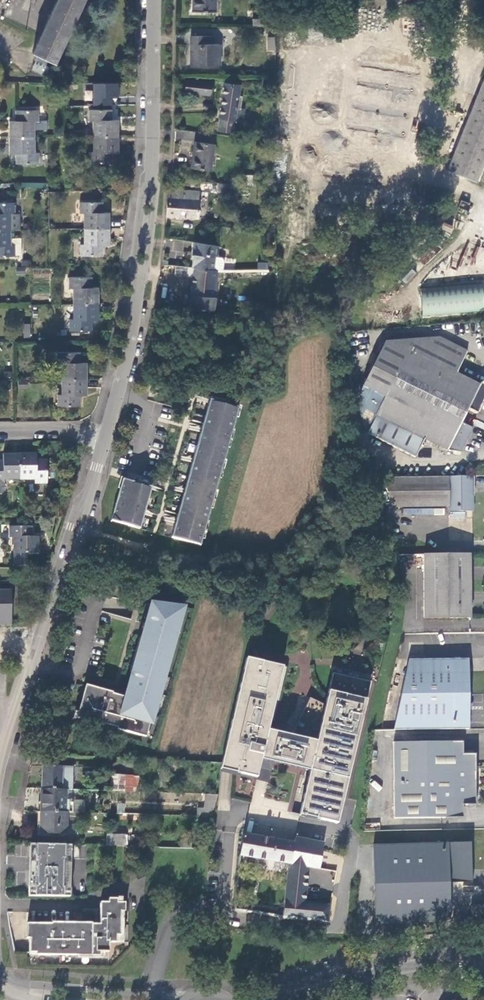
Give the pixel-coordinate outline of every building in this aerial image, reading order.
[(53,64),(83,0),(56,0),(31,53),(53,64)] [(215,0),(193,0),(193,10),(215,10),(215,0)] [(191,36),(191,65),(220,65),(220,44),(212,44),(212,36),(191,36)] [(185,93),(209,96),(211,81),(201,80),(201,82),(186,80),(185,93)] [(447,172),(476,183),(483,163),(483,80),(447,172)] [(218,130),(233,133),(235,121),(236,121),(240,87),(224,85),(219,118),(218,130)] [(95,120),(95,136),(120,136),(120,120),(113,120),(113,109),(91,110),(91,120),(95,120)] [(10,121),(10,137),(35,137),(35,130),(47,130),(46,120),(38,121),(38,110),(16,111),(17,120),(10,121)] [(175,130),(175,139),(194,141),(195,131),(175,130)] [(120,136),(95,136),(95,152),(92,152),(92,163),(114,163),(114,152),(120,152),(120,136)] [(35,137),(10,137),(10,153),(17,153),(17,163),(39,163),(39,153),(35,153),(35,137)] [(192,167),(213,170),(216,145),(195,142),(192,167)] [(245,175),(245,184),(258,185),(258,175),(245,175)] [(200,192),(168,189),(168,195),(166,216),(198,218),(200,192)] [(85,212),(85,229),(110,229),(110,212),(103,212),(103,202),(81,202),(81,212),(85,212)] [(11,229),(20,229),(20,213),(15,213),(15,203),(0,203),(0,229),(11,229)] [(0,229),(0,256),(16,256),(16,255),(21,255),(21,238),(12,238),(11,229),(0,229)] [(110,229),(85,229),(85,245),(81,245),(82,255),(104,255),(104,245),(110,245),(110,229)] [(217,258),(218,246),(193,243),(192,255),(195,255),(195,259),(193,258),(192,267),(199,268),(199,269),(213,270),(214,257),(217,258)] [(217,258),(214,257),(213,270),(218,271),(218,270),(223,270),(224,261),(222,258),(217,258)] [(191,308),(214,310),(218,271),(213,270),(199,269),(199,268),(192,267),(189,267),(189,274),(194,274),(194,277),(193,277),(193,278),(194,279),(193,294),(192,294),(192,296),(191,308)] [(74,287),(75,304),(100,303),(100,287),(93,287),(93,276),(70,277),(70,287),(74,287)] [(422,317),(483,312),(483,297),(483,284),(420,289),(422,317)] [(100,303),(75,304),(75,320),(71,320),(71,330),(94,330),(94,320),(100,320),(100,303)] [(22,324),(23,337),(31,337),(30,323),(22,324)] [(366,382),(363,386),(360,395),(361,416),(368,435),(415,458),(424,439),(447,451),(461,452),(473,429),(462,424),(469,410),(476,414),(483,398),(483,389),(457,375),(468,352),(438,337),(385,341),(380,352),(366,382)] [(61,362),(61,379),(87,378),(86,362),(80,362),(79,352),(58,352),(58,362),(61,362)] [(87,378),(61,379),(61,395),(59,395),(59,405),(81,405),(81,394),(87,394),(87,378)] [(175,524),(171,538),(172,538),(172,539),(177,541),(178,539),(198,546),(197,549),(198,550),(239,403),(239,402),(237,408),(212,401),(211,404),(208,403),(201,429),(204,430),(202,434),(200,434),(193,459),(195,460),(194,464),(191,463),(184,490),(187,490),(186,494),(183,494),(176,520),(179,520),(178,525),(175,524)] [(21,454),(5,454),(5,461),(0,461),(0,494),(3,494),(5,491),(5,480),(21,479),(21,454)] [(37,454),(21,454),(21,479),(38,479),(38,483),(48,483),(48,461),(37,461),(37,454)] [(147,486),(132,482),(122,479),(124,474),(123,474),(109,525),(110,525),(111,521),(140,529),(144,515),(141,514),(142,510),(145,510),(151,491),(146,489),(147,486)] [(473,485),(473,477),(384,478),(391,508),(448,507),(448,511),(473,511),(473,494),(473,485)] [(15,537),(15,553),(40,553),(40,537),(33,537),(33,527),(11,527),(11,537),(15,537)] [(441,554),(424,554),(424,619),(470,619),(470,573),(470,555),(449,554),(441,554)] [(11,625),(11,591),(0,591),(0,625),(11,625)] [(76,718),(145,737),(150,719),(149,718),(150,715),(152,716),(164,675),(163,674),(171,645),(172,646),(182,608),(151,604),(151,606),(152,604),(154,605),(153,610),(150,609),(146,625),(148,625),(145,636),(145,637),(143,637),(143,636),(143,635),(125,698),(112,694),(112,693),(85,685),(76,718)] [(246,659),(220,769),(257,777),(259,768),(270,771),(272,762),(309,771),(299,814),(305,815),(304,816),(337,824),(370,682),(332,674),(325,705),(309,698),(291,736),(267,730),(282,667),(246,659)] [(409,661),(397,730),(468,730),(468,705),(467,694),(467,671),(467,666),(467,661),(419,661),(409,661)] [(475,755),(463,755),(458,755),(458,742),(395,743),(394,819),(458,819),(458,807),(463,807),(475,807),(475,775),(475,755)] [(41,789),(63,790),(72,790),(73,767),(42,766),(41,789)] [(257,777),(220,769),(219,772),(268,784),(270,771),(259,768),(257,777)] [(123,790),(125,778),(112,777),(111,789),(123,790)] [(139,779),(125,778),(123,790),(139,791),(139,779)] [(41,789),(40,812),(63,812),(63,790),(41,789)] [(211,817),(217,795),(205,795),(204,808),(198,808),(197,816),(211,817)] [(84,800),(74,800),(74,811),(84,811),(84,800)] [(117,813),(124,813),(125,803),(117,803),(117,813)] [(66,835),(66,813),(63,812),(40,812),(39,834),(66,835)] [(31,827),(20,828),(20,838),(32,836),(31,827)] [(294,843),(242,834),(239,855),(290,864),(294,843)] [(124,835),(113,835),(112,845),(124,846),(124,835)] [(323,843),(295,838),(294,843),(290,864),(319,869),(323,843)] [(79,845),(29,844),(29,857),(29,870),(29,897),(71,896),(72,887),(70,887),(70,859),(79,859),(79,845)] [(374,846),(375,925),(450,923),(450,917),(450,906),(450,894),(449,884),(472,884),(472,870),(471,844),(374,846)] [(287,873),(285,886),(306,889),(307,889),(309,875),(287,873)] [(285,886),(281,918),(327,921),(328,909),(330,908),(330,906),(328,905),(327,905),(326,906),(304,903),(306,889),(285,886)] [(51,923),(29,923),(29,954),(30,954),(30,951),(35,951),(35,954),(100,955),(100,951),(109,951),(109,946),(109,941),(116,941),(116,934),(120,934),(120,910),(124,910),(124,902),(117,902),(117,898),(108,898),(108,901),(100,901),(99,923),(91,923),(91,926),(74,926),(74,922),(51,922),(51,923)] [(471,906),(471,917),(483,917),(483,906),(471,906)]
